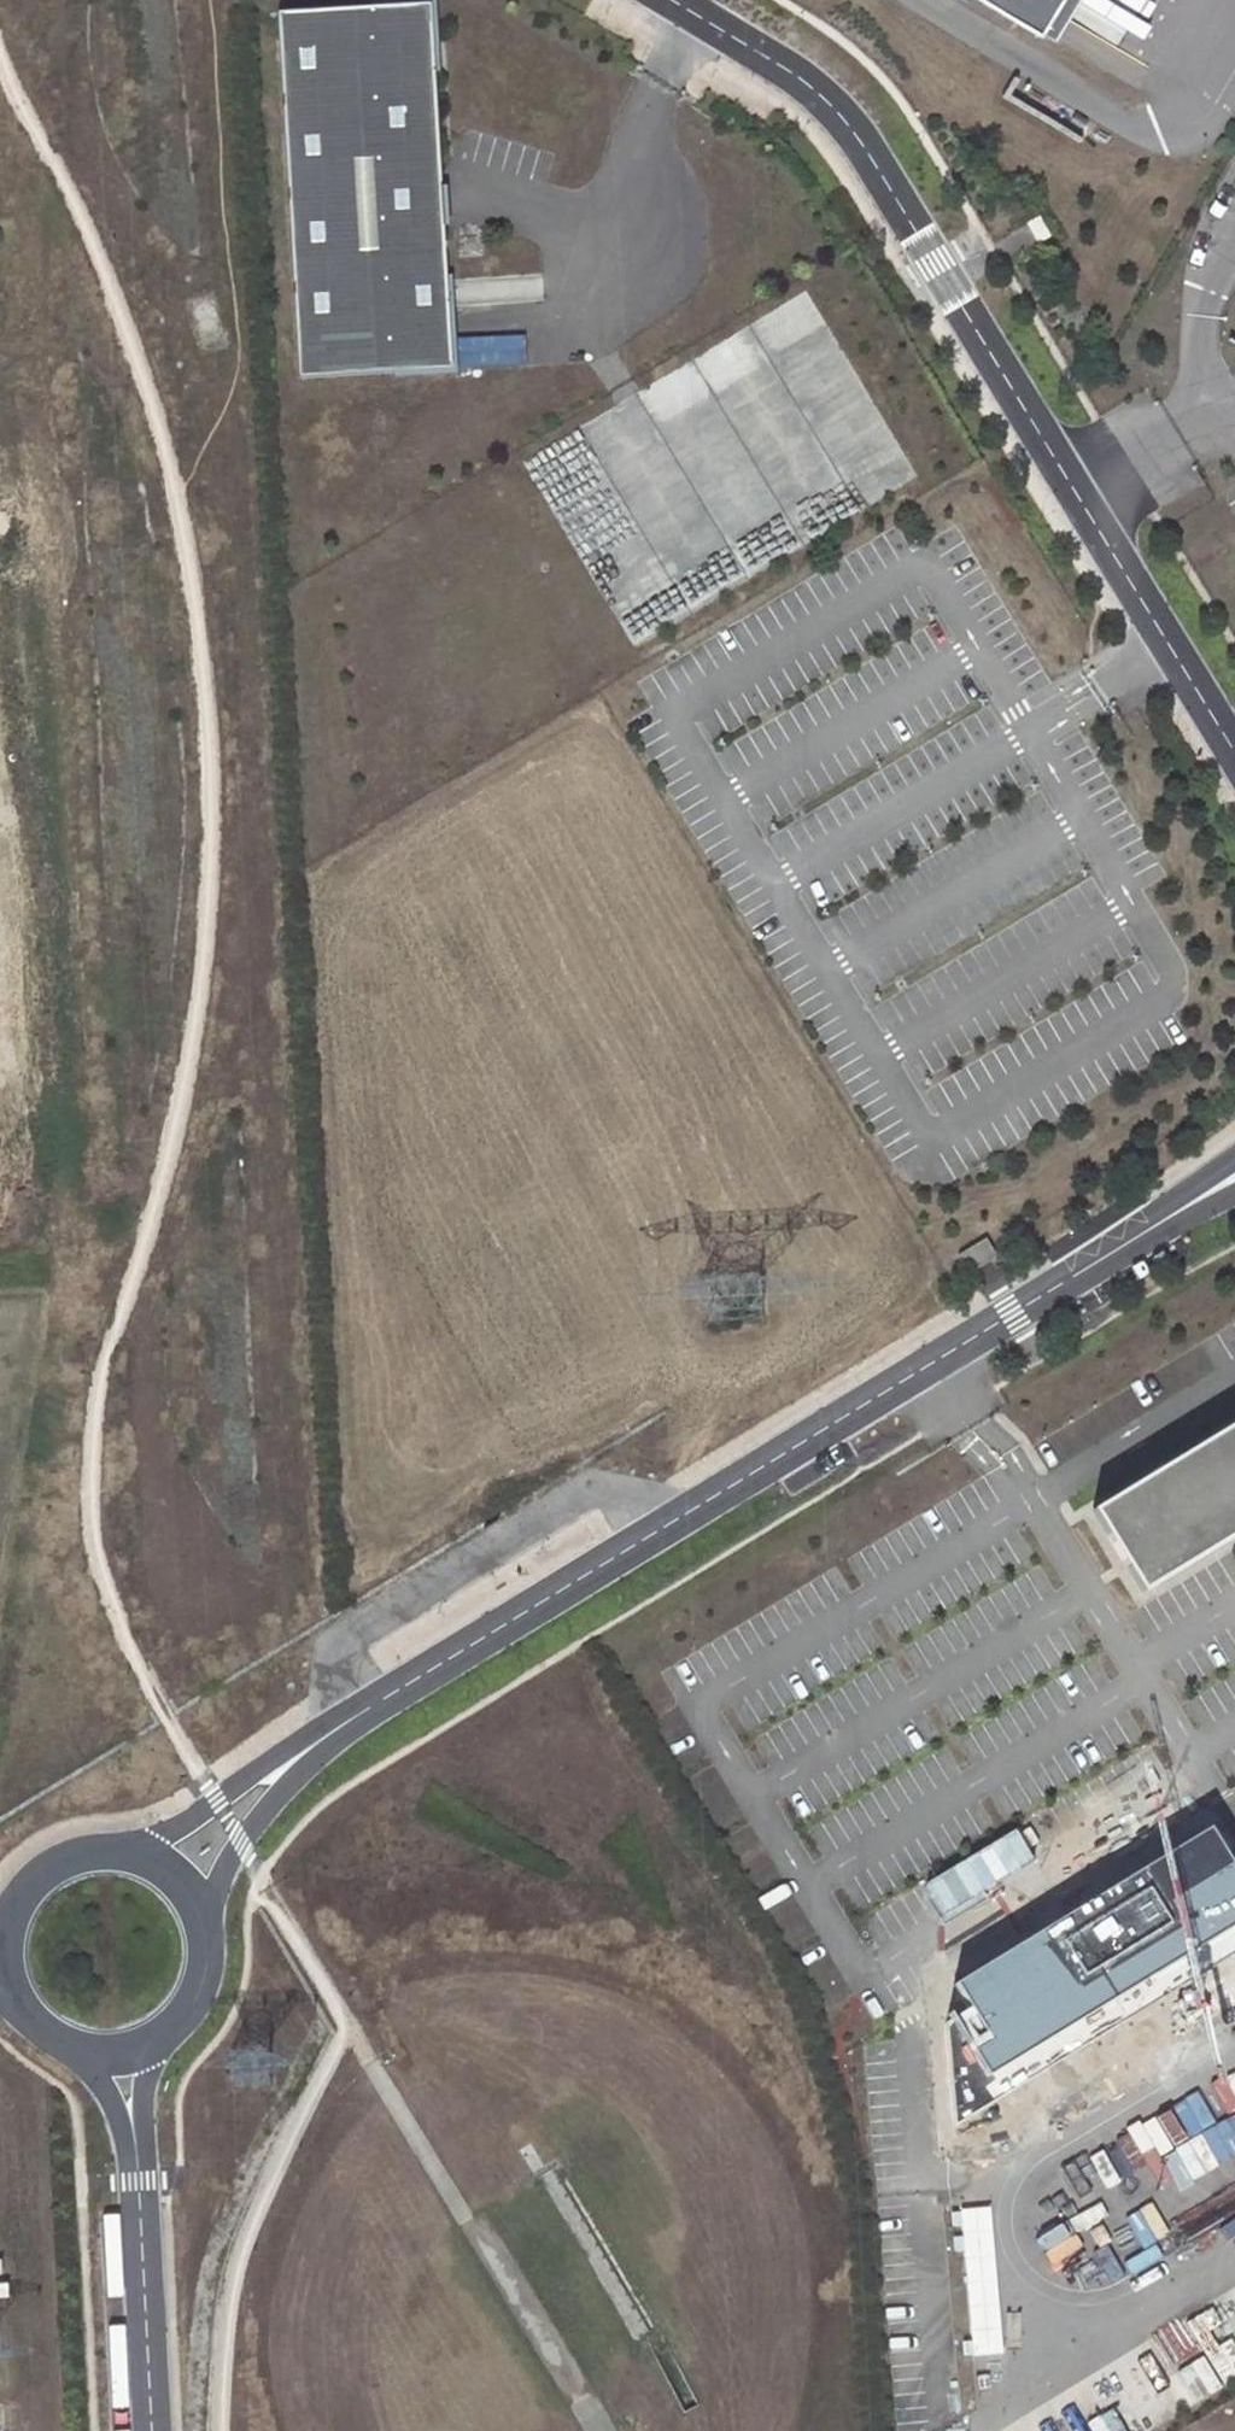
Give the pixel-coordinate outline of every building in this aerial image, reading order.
[(1040,31),(1058,0),(989,0),(1040,31)] [(428,6),(276,14),(293,377),(444,370),(428,6)] [(956,1253),(966,1270),(995,1254),(984,1236),(956,1253)] [(1234,1536),(1234,1426),(1093,1513),(1142,1593),(1234,1536)] [(1171,1885),(1190,1917),(1228,1894),(1209,1862),(1171,1885)] [(1162,2378),(1182,2411),(1221,2387),(1200,2354),(1162,2378)] [(1090,2430),(1121,2430),(1108,2408),(1085,2421),(1090,2430)]
